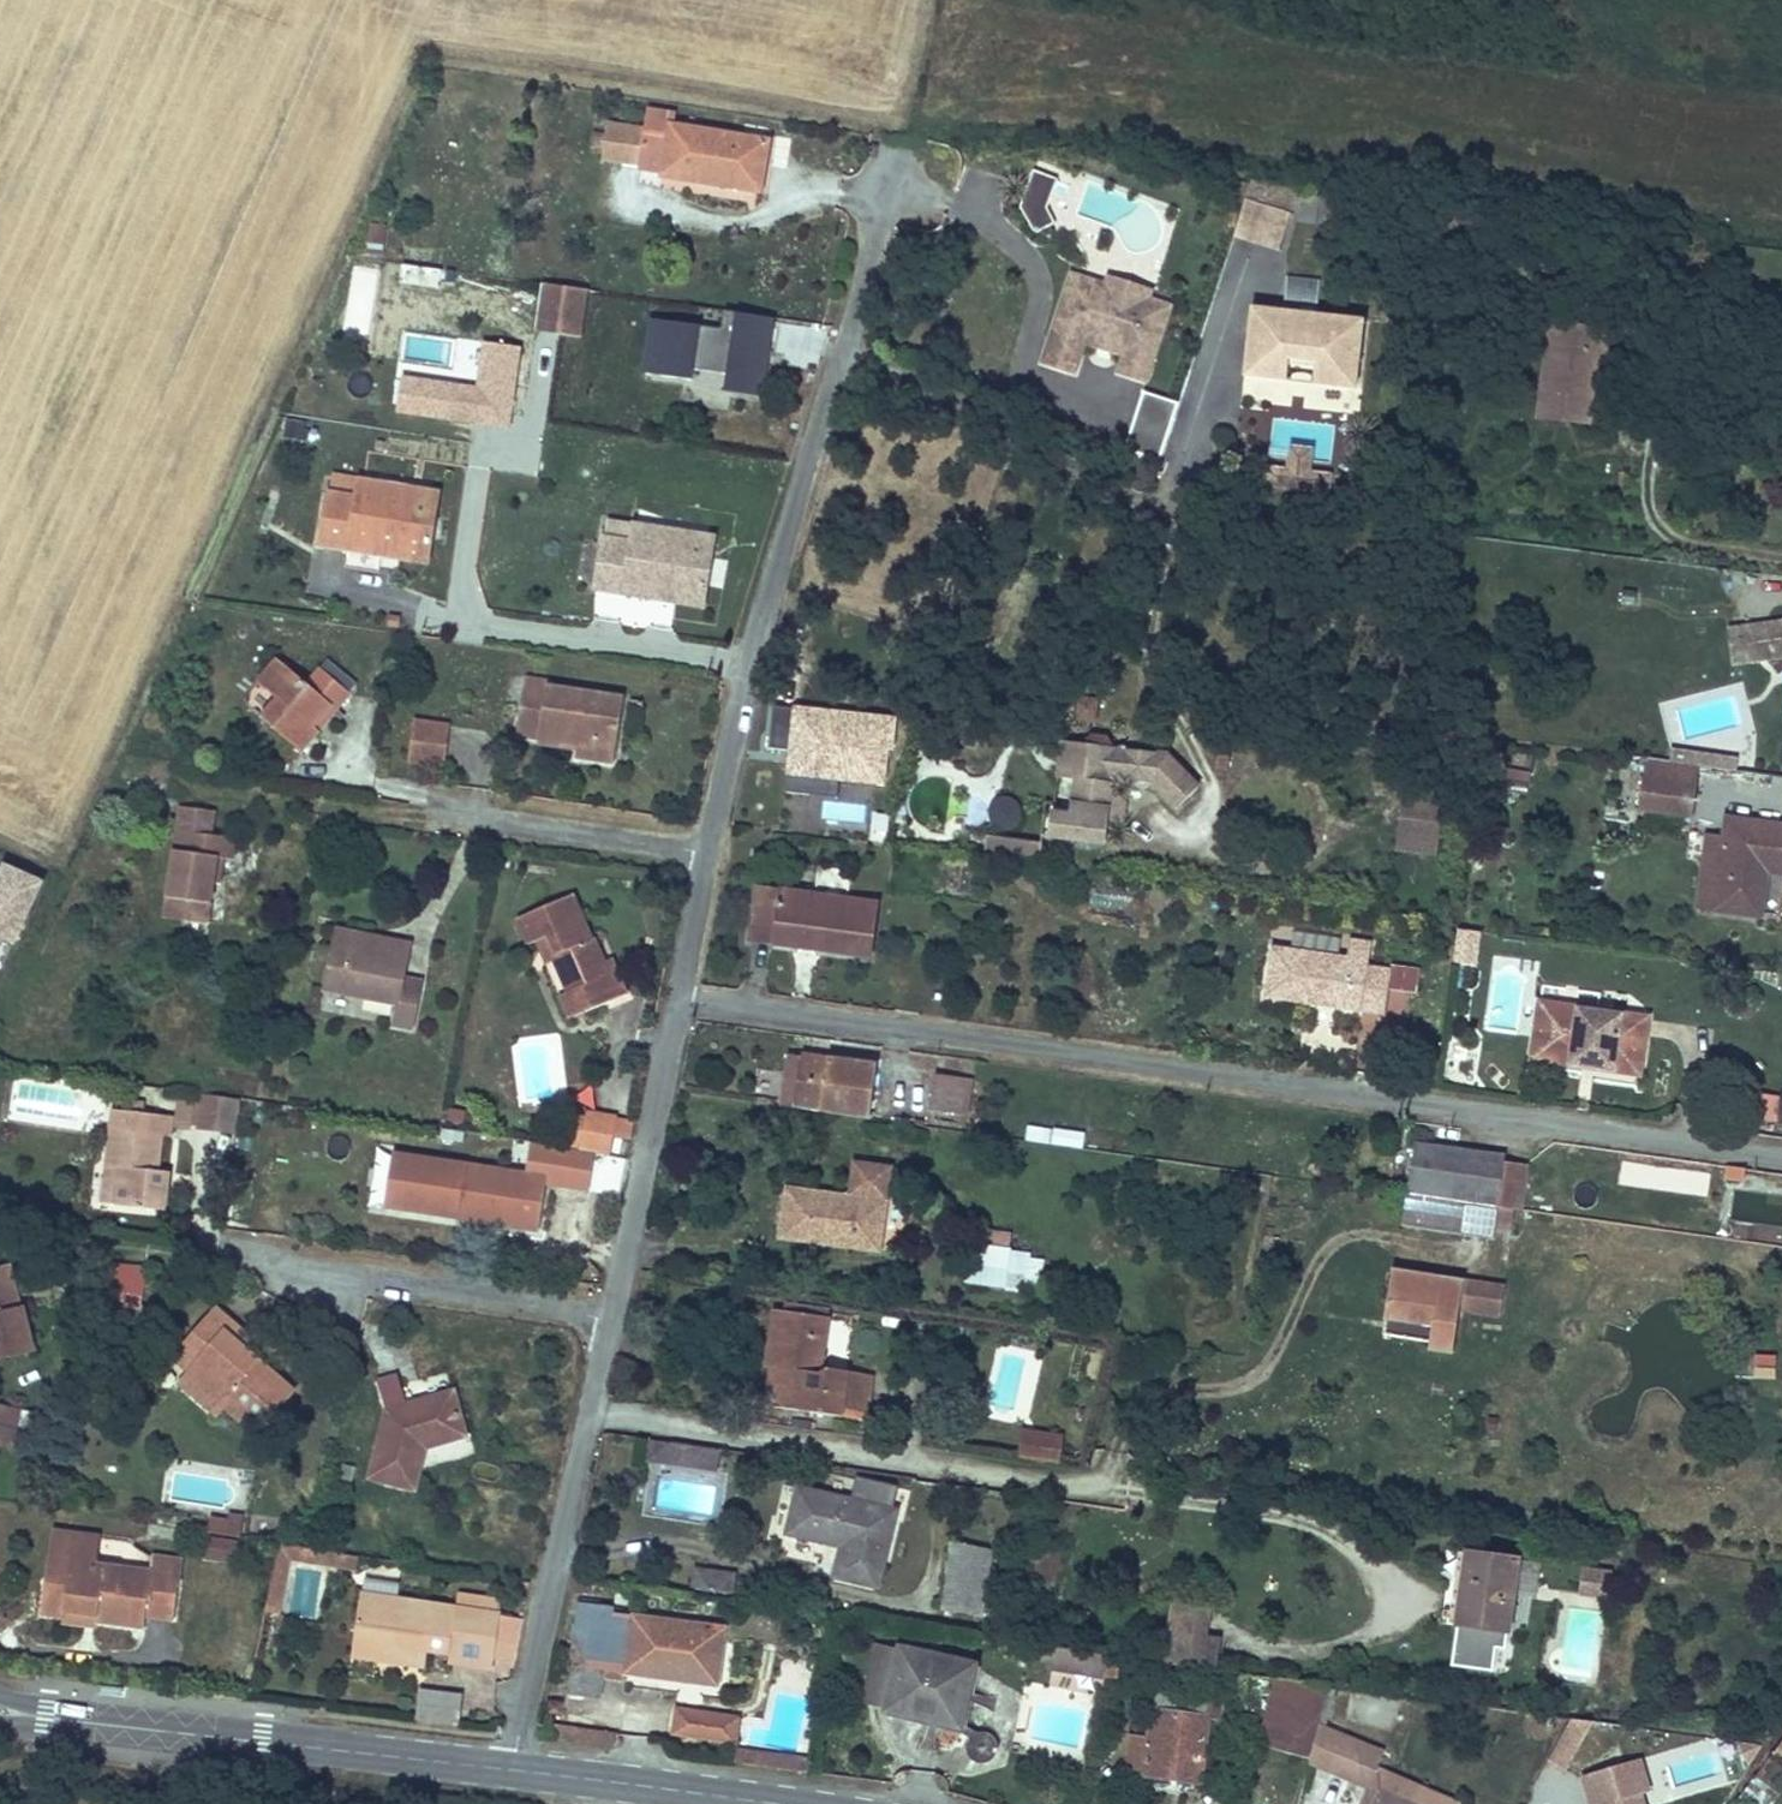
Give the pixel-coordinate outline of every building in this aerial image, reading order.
[(761,192),(769,142),(672,126),(675,115),(649,110),(646,128),(609,122),(607,135),(596,133),(593,152),(604,153),(603,159),(641,165),(640,169),(664,173),(663,177),(761,192)] [(1035,168),(1021,203),(1034,229),(1054,219),(1046,203),(1057,177),(1035,168)] [(1284,249),(1298,187),(1248,176),(1233,237),(1284,249)] [(387,223),(368,221),(366,243),(386,245),(387,223)] [(1146,383),(1171,307),(1150,300),(1142,305),(1108,294),(1105,285),(1072,275),(1055,329),(1043,364),(1075,374),(1086,340),(1095,342),(1104,337),(1113,340),(1116,349),(1125,352),(1119,374),(1146,383)] [(1317,299),(1318,277),(1287,275),(1286,297),(1317,299)] [(566,288),(548,286),(541,331),(559,334),(566,288)] [(578,337),(585,291),(566,288),(559,334),(578,337)] [(1356,389),(1364,321),(1278,311),(1253,308),(1248,346),(1244,376),(1287,381),(1289,359),(1317,362),(1314,384),(1356,389)] [(766,375),(771,331),(773,317),(732,312),(731,327),(699,323),(652,317),(646,373),(692,379),(694,367),(726,371),(724,387),(764,392),(766,375)] [(1591,375),(1591,371),(1598,366),(1599,357),(1606,358),(1609,331),(1551,324),(1539,417),(1591,424),(1597,375),(1591,375)] [(483,340),(477,383),(401,374),(396,410),(511,424),(516,388),(521,345),(483,340)] [(1176,402),(1147,391),(1127,445),(1156,456),(1176,402)] [(307,422),(288,419),(285,436),(304,439),(307,422)] [(1291,475),(1330,481),(1331,470),(1311,467),(1314,446),(1296,443),(1291,475)] [(428,562),(439,494),(360,481),(357,499),(330,494),(321,545),(350,550),(353,534),(402,542),(399,557),(428,562)] [(703,606),(714,538),(636,526),(633,543),(605,539),(597,589),(626,594),(629,578),(677,586),(675,601),(703,606)] [(399,557),(402,542),(353,534),(350,550),(399,557)] [(675,601),(677,586),(629,578),(626,594),(675,601)] [(1728,629),(1732,657),(1745,656),(1746,663),(1781,658),(1781,622),(1728,629)] [(1746,663),(1745,656),(1732,657),(1733,665),(1746,663)] [(314,726),(332,706),(337,711),(350,696),(321,670),(308,686),(278,660),(259,683),(279,700),(262,719),(301,752),(320,731),(314,726)] [(614,763),(624,700),(549,688),(550,682),(526,678),(517,734),(539,737),(539,741),(559,745),(560,742),(578,745),(577,748),(576,757),(614,763)] [(1095,720),(1097,701),(1081,699),(1079,718),(1095,720)] [(891,713),(791,702),(791,705),(786,753),(783,774),(836,780),(883,785),(887,747),(892,747),(896,714),(891,713)] [(786,753),(791,705),(772,703),(766,751),(786,753)] [(320,731),(337,711),(332,706),(314,726),(320,731)] [(446,762),(451,726),(414,721),(409,757),(428,760),(446,762)] [(1106,738),(1092,736),(1084,744),(1084,745),(1112,748),(1112,747),(1106,738)] [(1122,822),(1125,798),(1110,797),(1113,779),(1125,780),(1129,750),(1112,748),(1084,745),(1063,741),(1058,777),(1076,780),(1072,816),(1054,813),(1050,837),(1105,845),(1107,821),(1122,822)] [(1198,788),(1167,755),(1129,750),(1125,780),(1152,784),(1177,809),(1198,788)] [(1688,764),(1690,753),(1671,751),(1675,762),(1688,764)] [(1736,771),(1738,760),(1690,753),(1688,764),(1698,765),(1736,771)] [(427,765),(428,760),(409,757),(408,762),(427,765)] [(1691,816),(1695,784),(1661,779),(1663,761),(1647,758),(1641,809),(1691,816)] [(1229,770),(1230,761),(1216,760),(1215,769),(1229,770)] [(1695,784),(1698,765),(1688,764),(1675,762),(1663,761),(1661,779),(1695,784)] [(1526,790),(1529,771),(1508,768),(1505,787),(1526,790)] [(836,780),(783,774),(782,791),(834,796),(836,780)] [(1438,855),(1446,792),(1404,786),(1396,849),(1438,855)] [(231,861),(235,840),(209,836),(214,811),(180,806),(166,897),(185,901),(182,920),(206,924),(212,884),(216,858),(222,859),(231,861)] [(1727,819),(1724,838),(1714,910),(1761,917),(1767,872),(1781,874),(1781,826),(1727,819)] [(1038,843),(988,834),(985,851),(1036,860),(1038,843)] [(1714,910),(1724,838),(1708,836),(1699,908),(1714,910)] [(218,885),(222,859),(216,858),(212,884),(218,885)] [(46,876),(8,862),(0,881),(0,933),(20,941),(46,876)] [(870,956),(877,904),(759,888),(751,940),(778,944),(779,935),(816,940),(815,948),(870,956)] [(595,966),(586,943),(593,940),(574,896),(520,919),(531,944),(539,941),(551,936),(558,953),(553,955),(556,961),(569,992),(570,994),(577,991),(586,1012),(627,995),(612,959),(606,962),(595,966)] [(182,920),(185,901),(166,897),(162,917),(182,920)] [(413,1029),(422,982),(405,978),(411,944),(389,940),(386,954),(373,951),(376,937),(338,930),(325,990),(398,1005),(393,1025),(413,1029)] [(815,948),(816,940),(779,935),(778,944),(815,948)] [(558,953),(551,936),(539,941),(546,958),(553,955),(558,953)] [(386,954),(389,940),(376,937),(373,951),(386,954)] [(606,962),(596,939),(593,940),(586,943),(595,966),(606,962)] [(1385,1015),(1391,970),(1368,966),(1371,943),(1350,939),(1347,957),(1272,946),(1265,998),(1322,1006),(1323,1000),(1331,1001),(1331,1008),(1385,1015)] [(1489,960),(1480,950),(1469,959),(1478,970),(1489,960)] [(586,1012),(577,991),(570,994),(569,992),(561,996),(570,1019),(586,1012)] [(1640,1067),(1647,1019),(1540,1003),(1532,1060),(1582,1067),(1584,1053),(1592,1054),(1591,1060),(1640,1067)] [(1640,1067),(1591,1060),(1592,1054),(1584,1053),(1582,1067),(1639,1075),(1640,1067)] [(870,1119),(877,1067),(789,1055),(782,1105),(798,1108),(797,1109),(870,1119)] [(967,1114),(972,1081),(936,1075),(932,1109),(967,1114)] [(198,1126),(202,1094),(196,1093),(192,1126),(198,1126)] [(237,1132),(241,1100),(202,1094),(198,1126),(237,1132)] [(158,1171),(161,1136),(170,1137),(172,1116),(144,1113),(145,1104),(127,1102),(125,1111),(114,1109),(107,1167),(120,1168),(115,1205),(165,1211),(170,1173),(158,1171)] [(614,1136),(618,1118),(587,1112),(586,1120),(581,1150),(611,1155),(614,1136)] [(581,1150),(586,1120),(571,1118),(566,1148),(581,1150)] [(631,1139),(636,1121),(618,1118),(614,1136),(631,1139)] [(1446,1142),(1449,1127),(1424,1124),(1422,1139),(1446,1142)] [(1050,1144),(1053,1130),(1028,1127),(1026,1140),(1050,1144)] [(1083,1149),(1086,1133),(1055,1129),(1052,1145),(1083,1149)] [(620,1154),(623,1140),(616,1138),(613,1153),(620,1154)] [(1520,1210),(1526,1165),(1504,1162),(1505,1156),(1416,1144),(1408,1195),(1467,1203),(1498,1208),(1514,1210),(1520,1210)] [(594,1154),(552,1148),(531,1145),(527,1175),(547,1178),(546,1184),(589,1191),(594,1154)] [(457,1216),(465,1166),(385,1153),(377,1204),(457,1216)] [(886,1202),(891,1169),(855,1164),(851,1197),(886,1202)] [(546,1184),(547,1178),(527,1175),(465,1166),(457,1216),(503,1224),(539,1229),(546,1184)] [(115,1205),(120,1168),(107,1167),(103,1204),(115,1205)] [(851,1197),(789,1188),(782,1237),(843,1245),(844,1240),(852,1242),(851,1247),(879,1250),(886,1202),(851,1197)] [(1462,1234),(1467,1203),(1408,1195),(1404,1226),(1462,1234)] [(1495,1229),(1498,1208),(1467,1203),(1462,1234),(1493,1238),(1495,1229)] [(1511,1231),(1514,1210),(1498,1208),(1495,1229),(1511,1231)] [(536,1244),(539,1229),(503,1224),(501,1239),(536,1244)] [(1023,1289),(1028,1258),(1029,1254),(1010,1251),(1012,1235),(988,1232),(986,1248),(972,1246),(967,1282),(1023,1289)] [(1035,1291),(1040,1260),(1028,1258),(1023,1289),(1035,1291)] [(146,1302),(147,1266),(111,1265),(110,1301),(146,1302)] [(22,1309),(12,1266),(3,1268),(14,1311),(22,1309)] [(23,1309),(22,1309),(14,1311),(3,1268),(0,1269),(0,1359),(34,1351),(23,1309)] [(1460,1310),(1464,1281),(1464,1280),(1393,1269),(1385,1319),(1387,1319),(1432,1326),(1430,1342),(1429,1350),(1453,1354),(1460,1310)] [(1500,1316),(1505,1287),(1464,1281),(1460,1310),(1500,1316)] [(293,1391),(263,1364),(261,1367),(255,1362),(257,1359),(242,1346),(249,1339),(217,1310),(175,1358),(192,1372),(226,1402),(223,1405),(224,1405),(256,1434),(293,1391)] [(780,1340),(784,1311),(776,1310),(771,1339),(780,1340)] [(867,1421),(873,1376),(827,1369),(822,1373),(810,1371),(812,1360),(824,1362),(830,1318),(784,1311),(780,1340),(777,1355),(782,1356),(780,1367),(773,1365),(773,1367),(767,1406),(867,1421)] [(1430,1342),(1432,1326),(1387,1319),(1384,1335),(1430,1342)] [(777,1355),(780,1340),(771,1339),(767,1367),(773,1367),(773,1365),(780,1367),(782,1356),(777,1355)] [(1754,1350),(1753,1375),(1776,1376),(1777,1351),(1754,1350)] [(822,1373),(824,1362),(812,1360),(810,1371),(822,1373)] [(226,1402),(192,1372),(182,1384),(216,1415),(224,1405),(223,1405),(226,1402)] [(425,1447),(466,1436),(454,1391),(407,1404),(398,1377),(378,1382),(387,1411),(370,1478),(415,1490),(425,1447)] [(20,1412),(0,1407),(0,1445),(13,1448),(20,1412)] [(1045,1461),(1049,1435),(1025,1432),(1022,1458),(1045,1461)] [(1059,1463),(1063,1437),(1049,1435),(1045,1461),(1059,1463)] [(719,1468),(721,1450),(652,1441),(649,1458),(719,1468)] [(350,1490),(355,1468),(340,1465),(335,1487),(350,1490)] [(789,1532),(799,1489),(786,1485),(776,1528),(789,1532)] [(878,1587),(897,1512),(874,1506),(876,1497),(861,1493),(859,1503),(799,1489),(789,1532),(788,1534),(823,1542),(825,1536),(844,1541),(843,1547),(835,1577),(878,1587)] [(214,1514),(213,1531),(243,1534),(245,1517),(214,1514)] [(60,1585),(67,1534),(53,1532),(46,1582),(60,1585)] [(174,1619),(179,1587),(171,1587),(175,1561),(152,1557),(150,1573),(97,1566),(98,1560),(95,1560),(98,1538),(67,1534),(60,1585),(46,1582),(42,1614),(65,1617),(66,1611),(97,1615),(97,1621),(145,1627),(146,1615),(174,1619)] [(844,1541),(825,1536),(823,1542),(843,1547),(844,1541)] [(234,1563),(238,1543),(209,1538),(206,1558),(234,1563)] [(283,1597),(290,1560),(342,1568),(344,1554),(280,1544),(269,1594),(283,1597)] [(983,1616),(994,1550),(953,1544),(942,1609),(983,1616)] [(1508,1633),(1519,1561),(1468,1554),(1458,1625),(1493,1630),(1508,1633)] [(179,1587),(182,1561),(175,1561),(171,1587),(179,1587)] [(1597,1596),(1601,1572),(1582,1569),(1579,1593),(1597,1596)] [(731,1594),(733,1575),(697,1571),(694,1589),(731,1594)] [(1608,1598),(1612,1574),(1601,1572),(1597,1596),(1608,1598)] [(590,1596),(592,1581),(572,1579),(569,1593),(590,1596)] [(280,1614),(283,1597),(269,1594),(265,1611),(280,1614)] [(500,1607),(496,1600),(459,1594),(456,1609),(498,1615),(500,1607)] [(492,1660),(498,1615),(456,1609),(361,1595),(353,1655),(426,1666),(428,1651),(453,1654),(490,1660),(492,1660)] [(1207,1640),(1212,1610),(1171,1603),(1166,1633),(1207,1640)] [(719,1669),(725,1629),(612,1615),(612,1608),(580,1604),(572,1667),(607,1672),(671,1680),(674,1663),(719,1669)] [(97,1621),(97,1615),(66,1611),(65,1617),(65,1623),(96,1628),(97,1621)] [(516,1664),(524,1619),(498,1615),(492,1660),(516,1664)] [(1456,1635),(1458,1625),(1448,1624),(1447,1633),(1456,1635)] [(1491,1639),(1493,1630),(1458,1625),(1456,1635),(1491,1639)] [(1216,1671),(1221,1642),(1207,1640),(1166,1633),(1161,1662),(1206,1669),(1216,1671)] [(888,1710),(902,1650),(878,1644),(864,1705),(888,1710)] [(1105,1680),(1109,1655),(1053,1647),(1052,1649),(1032,1646),(1030,1659),(1053,1663),(1051,1669),(1105,1680)] [(960,1727),(974,1667),(902,1650),(888,1710),(960,1727)] [(489,1668),(490,1660),(453,1654),(452,1663),(489,1668)] [(1117,1681),(1121,1658),(1109,1655),(1105,1680),(1117,1681)] [(717,1685),(719,1669),(674,1663),(671,1680),(717,1685)] [(603,1700),(607,1672),(572,1667),(568,1696),(603,1700)] [(998,1748),(998,1745),(997,1741),(992,1736),(987,1734),(983,1733),(978,1734),(974,1732),(966,1729),(981,1668),(974,1667),(960,1727),(888,1710),(887,1716),(965,1734),(966,1735),(967,1735),(969,1737),(969,1740),(968,1743),(967,1748),(967,1754),(968,1758),(972,1761),(977,1764),(984,1765),(989,1763),(994,1759),(998,1754),(998,1748)] [(1319,1727),(1327,1695),(1329,1687),(1279,1679),(1261,1746),(1310,1760),(1319,1727)] [(1200,1782),(1209,1719),(1212,1697),(1158,1690),(1151,1742),(1133,1739),(1128,1772),(1200,1782)] [(458,1726),(462,1697),(420,1691),(417,1720),(458,1726)] [(1326,1730),(1334,1697),(1327,1695),(1319,1727),(1326,1730)] [(1221,1720),(1225,1700),(1212,1697),(1209,1719),(1221,1720)] [(562,1711),(563,1709),(563,1708),(562,1705),(560,1703),(558,1702),(556,1702),(553,1702),(551,1704),(550,1706),(549,1708),(550,1711),(551,1713),(553,1714),(556,1715),(558,1715),(560,1713),(562,1711)] [(745,1713),(676,1705),(672,1735),(741,1744),(745,1713)] [(1546,1759),(1566,1769),(1586,1729),(1567,1719),(1546,1759)] [(1377,1770),(1384,1754),(1326,1730),(1319,1727),(1310,1760),(1309,1762),(1370,1788),(1377,1770)] [(1639,1756),(1581,1773),(1590,1803),(1653,1803),(1639,1756)] [(1377,1770),(1370,1788),(1363,1803),(1374,1803),(1380,1792),(1408,1803),(1456,1803),(1377,1770)] [(1742,1803),(1770,1803),(1774,1795),(1748,1783),(1739,1802),(1742,1803)] [(1380,1792),(1374,1803),(1408,1803),(1380,1792)]
